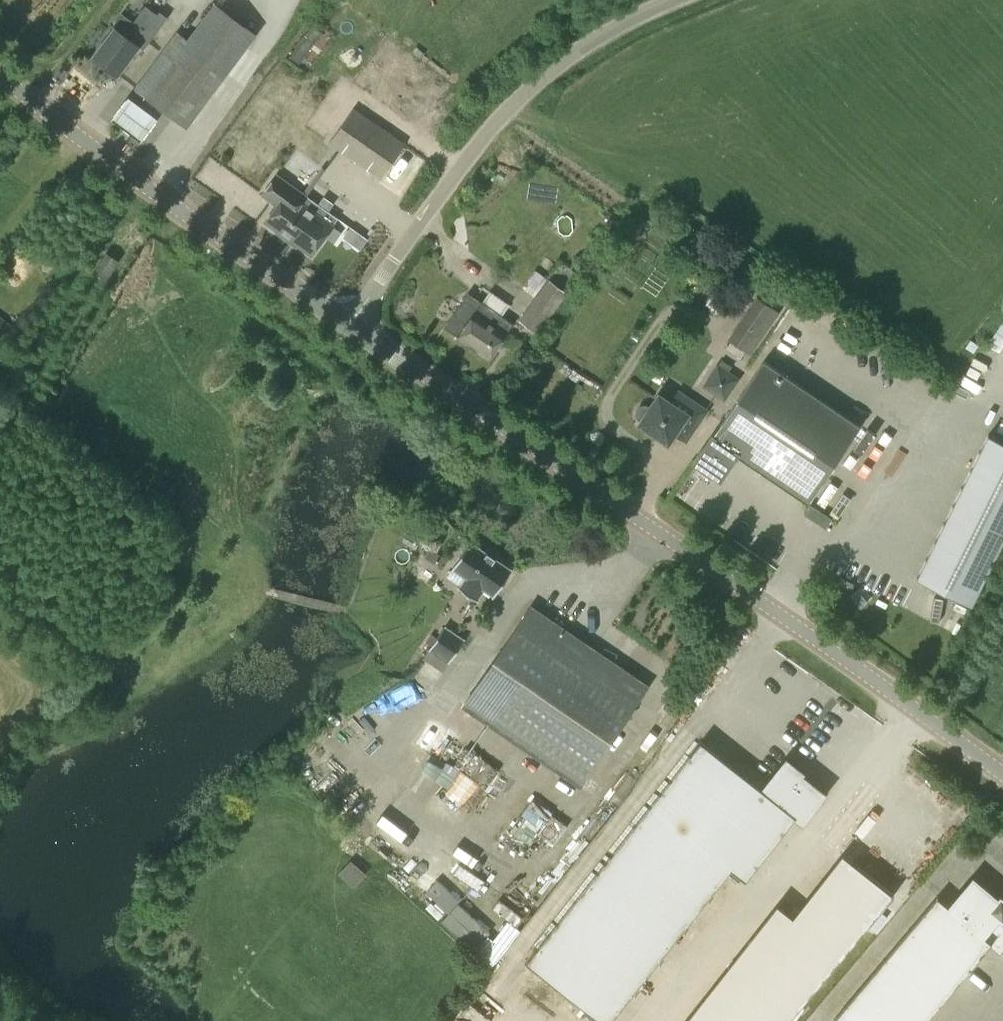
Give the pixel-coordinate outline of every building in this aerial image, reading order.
[(188,128),(258,34),(216,2),(188,38),(177,31),(134,88),(188,128)] [(157,14),(145,6),(133,22),(122,13),(113,25),(116,28),(95,57),(118,74),(139,45),(144,49),(167,17),(159,11),(157,14)] [(300,64),(323,32),(313,25),(290,56),(300,64)] [(294,93),(301,83),(287,73),(280,82),(294,93)] [(126,99),(109,122),(140,145),(157,122),(126,99)] [(407,143),(353,106),(347,115),(337,108),(323,128),(334,135),(329,142),(383,178),(407,143)] [(291,218),(302,201),(307,194),(277,173),(262,194),(277,204),(266,221),(280,231),(281,235),(287,240),(291,239),(294,241),(304,227),(291,218)] [(304,227),(294,241),(313,254),(334,223),(302,201),(291,218),(304,227)] [(354,246),(360,250),(368,239),(362,235),(354,246)] [(105,278),(118,260),(107,252),(94,270),(105,278)] [(538,333),(568,293),(549,279),(519,319),(538,333)] [(489,358),(505,335),(512,324),(468,293),(445,326),(459,336),(458,338),(489,358)] [(780,312),(775,308),(761,299),(757,296),(727,339),(732,342),(747,352),(751,355),(780,312)] [(7,335),(15,326),(0,314),(0,343),(1,343),(7,335)] [(716,475),(732,451),(809,502),(861,425),(764,359),(696,461),(716,475)] [(725,401),(740,378),(718,363),(702,385),(725,401)] [(971,371),(959,393),(976,403),(988,381),(971,371)] [(706,410),(679,391),(671,402),(659,394),(651,407),(646,404),(644,404),(641,405),(638,407),(636,409),(636,413),(636,417),(639,420),(641,422),(640,422),(669,442),(675,432),(686,439),(706,410)] [(1002,543),(1002,442),(987,435),(917,577),(972,605),(1002,543)] [(495,594),(512,569),(470,541),(453,566),(468,575),(460,587),(477,599),(485,587),(495,594)] [(580,785),(648,685),(531,605),(463,705),(580,785)] [(443,671),(450,660),(465,639),(445,625),(423,657),(443,671)] [(702,740),(527,961),(603,1020),(607,1020),(730,867),(746,880),(801,810),(808,816),(826,793),(802,774),(803,772),(787,759),(763,789),(702,740)] [(469,747),(453,771),(433,758),(425,770),(447,784),(441,794),(469,813),(500,767),(469,747)] [(525,815),(546,827),(541,835),(558,844),(570,821),(533,801),(525,815)] [(354,887),(366,873),(351,860),(339,874),(354,887)] [(894,895),(858,866),(808,929),(793,917),(711,1020),(794,1020),(894,895)] [(973,878),(960,894),(948,884),(832,1019),(834,1020),(925,1020),(991,944),(999,950),(1002,946),(1002,908),(997,903),(999,900),(973,878)] [(449,914),(444,920),(494,963),(523,930),(511,919),(499,933),(438,880),(428,892),(437,900),(435,902),(449,914)]
